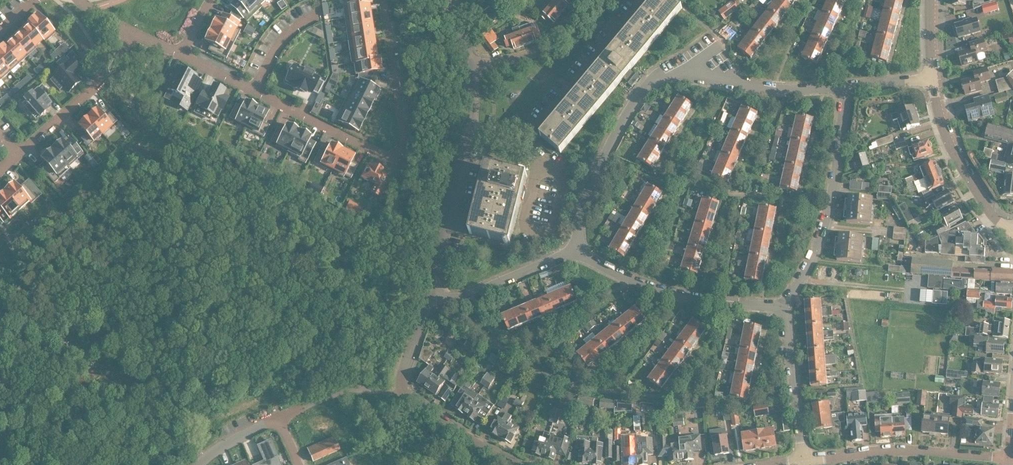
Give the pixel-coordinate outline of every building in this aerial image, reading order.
[(253,0),(234,0),(237,3),(232,8),(246,22),(261,8),(253,0)] [(511,0),(505,0),(509,11),(515,9),(511,0)] [(551,154),(555,149),(560,153),(623,78),(629,84),(635,76),(629,71),(681,9),(671,0),(664,0),(667,2),(660,11),(653,19),(646,28),(632,45),(618,62),(608,54),(602,61),(611,69),(603,78),(596,88),(588,97),(580,107),(572,116),(564,126),(556,135),(548,144),(542,139),(538,143),(551,154)] [(550,5),(561,14),(568,5),(567,4),(571,0),(554,0),(550,5)] [(664,0),(653,0),(651,3),(660,11),(667,2),(664,0)] [(789,10),(776,0),(775,0),(768,9),(781,19),(789,10)] [(789,10),(796,0),(776,0),(789,10)] [(899,14),(902,2),(893,0),(885,0),(882,10),(899,14)] [(733,1),(718,12),(724,19),(738,8),(733,1)] [(837,19),(842,8),(826,1),(821,12),(837,19)] [(988,13),(997,10),(995,2),(981,6),(983,12),(987,11),(988,13)] [(342,7),(344,18),(369,14),(367,4),(370,3),(342,7)] [(660,11),(651,3),(644,12),(653,19),(660,11)] [(545,20),(547,18),(553,23),(561,14),(550,5),(540,16),(545,20)] [(481,15),(489,9),(487,6),(479,12),(481,15)] [(773,29),(781,19),(768,9),(760,19),(773,29)] [(896,26),(899,14),(882,10),(879,22),(896,26)] [(499,18),(495,11),(485,18),(489,24),(499,18)] [(653,19),(644,12),(637,20),(646,28),(653,19)] [(832,30),(837,19),(821,12),(816,23),(832,30)] [(371,26),(369,14),(344,18),(345,30),(371,26)] [(33,18),(31,17),(26,21),(28,23),(42,40),(44,43),(54,34),(37,15),(33,18)] [(238,22),(224,16),(221,22),(215,19),(214,21),(212,20),(208,27),(210,28),(209,30),(234,42),(239,31),(235,29),(238,22)] [(957,38),(980,31),(976,18),(971,19),(971,18),(962,20),(963,21),(954,24),(957,38)] [(766,39),(773,29),(760,19),(752,28),(766,39)] [(646,28),(637,20),(622,37),(632,45),(646,28)] [(879,22),(876,34),(893,38),(896,26),(879,22)] [(28,23),(27,23),(28,24),(19,32),(33,48),(42,40),(28,23)] [(826,42),(832,30),(816,23),(811,35),(826,42)] [(306,31),(305,31),(323,40),(321,24),(320,24),(306,31)] [(371,26),(345,30),(347,41),(372,37),(371,26)] [(513,50),(525,46),(520,32),(517,26),(511,28),(513,34),(503,38),(506,48),(512,46),(513,50)] [(536,33),(534,27),(520,32),(525,46),(536,42),(533,34),(536,33)] [(758,49),(766,39),(752,28),(745,38),(758,49)] [(480,37),(485,44),(489,40),(494,34),(490,29),(480,37)] [(210,44),(207,50),(225,59),(234,42),(209,30),(204,41),(210,44)] [(722,30),(719,34),(725,39),(728,35),(722,30)] [(11,39),(26,57),(34,50),(32,49),(33,48),(19,32),(11,39)] [(498,40),(494,34),(489,40),(485,44),(491,52),(498,48),(494,43),(498,40)] [(873,46),(889,50),(893,38),(876,34),(873,46)] [(821,53),(826,42),(811,35),(806,46),(821,53)] [(372,37),(347,41),(349,52),(374,48),(372,37)] [(632,45),(622,37),(608,54),(618,62),(632,45)] [(750,59),(758,49),(745,38),(737,48),(750,59)] [(18,64),(26,57),(11,39),(3,47),(2,46),(18,64)] [(971,49),(958,52),(962,66),(977,62),(975,54),(986,51),(983,40),(969,43),(971,49)] [(0,48),(0,62),(9,72),(18,64),(2,46),(0,48)] [(816,64),(821,53),(806,46),(801,57),(816,64)] [(886,63),(889,50),(873,46),(870,58),(886,63)] [(54,52),(57,56),(59,58),(64,54),(58,48),(54,52)] [(350,63),(378,59),(376,59),(374,48),(349,52),(350,63)] [(63,59),(66,64),(50,78),(65,95),(75,85),(69,78),(75,73),(72,70),(78,65),(68,54),(63,59)] [(357,77),(371,78),(370,73),(380,71),(378,59),(350,63),(350,64),(353,64),(354,75),(357,74),(357,77)] [(611,69),(602,61),(594,71),(603,78),(611,69)] [(0,62),(0,80),(9,72),(0,62)] [(294,88),(304,93),(306,89),(317,95),(323,83),(312,77),(314,73),(304,68),(302,72),(292,67),(290,73),(289,72),(288,74),(289,74),(286,79),(296,84),(294,88)] [(170,72),(166,81),(169,83),(166,90),(171,92),(170,96),(182,102),(179,107),(185,110),(195,91),(189,88),(195,77),(177,68),(174,74),(170,72)] [(974,72),(976,77),(962,81),(966,94),(982,90),(980,82),(990,80),(987,68),(974,72)] [(603,78),(594,71),(586,80),(596,88),(603,78)] [(337,83),(338,75),(331,74),(329,79),(337,83)] [(375,102),(380,91),(368,85),(371,78),(357,77),(356,79),(355,79),(349,89),(375,102)] [(1000,93),(1005,91),(1006,91),(1007,91),(1012,89),(1006,79),(997,81),(1000,93)] [(596,88),(586,80),(579,90),(588,97),(596,88)] [(327,84),(324,89),(329,92),(332,87),(327,84)] [(32,93),(31,93),(31,92),(22,100),(22,101),(27,106),(24,109),(30,115),(33,113),(39,119),(48,111),(46,109),(51,105),(45,99),(50,95),(41,85),(36,89),(32,93)] [(192,113),(199,116),(202,110),(217,117),(226,99),(221,96),(223,91),(212,86),(207,97),(202,94),(192,113)] [(372,101),(374,102),(375,102),(349,89),(344,100),(367,111),(368,111),(371,107),(370,106),(372,101)] [(588,97),(579,90),(571,99),(580,107),(588,97)] [(678,96),(671,107),(685,116),(692,105),(678,96)] [(974,99),(976,105),(965,108),(969,122),(993,115),(988,96),(974,99)] [(135,98),(141,107),(143,106),(142,103),(138,97),(135,98)] [(245,127),(244,129),(245,129),(257,105),(246,99),(241,108),(235,104),(228,118),(245,127)] [(580,107),(571,99),(563,108),(572,116),(580,107)] [(367,111),(344,100),(339,110),(362,121),(367,111)] [(736,118),(752,125),(757,114),(746,109),(748,103),(742,100),(740,104),(742,105),(736,118)] [(268,126),(262,123),(267,113),(256,107),(257,105),(245,129),(262,138),(268,126)] [(678,126),(685,116),(671,107),(664,117),(678,126)] [(914,127),(919,125),(913,107),(890,115),(892,122),(897,120),(900,131),(903,130),(909,128),(910,131),(915,130),(914,127)] [(572,116),(563,108),(555,118),(564,126),(572,116)] [(96,110),(95,111),(95,110),(87,117),(87,118),(102,134),(116,122),(109,114),(103,118),(96,110)] [(339,110),(334,120),(357,132),(362,121),(339,110)] [(793,128),(810,131),(813,119),(796,115),(793,128)] [(80,139),(87,147),(102,134),(87,118),(86,118),(85,116),(78,122),(80,124),(78,126),(85,134),(80,139)] [(672,137),(678,126),(664,117),(657,128),(672,137)] [(564,126),(555,118),(547,127),(556,135),(564,126)] [(731,130),(747,136),(752,125),(736,118),(731,130)] [(641,125),(633,120),(630,124),(639,130),(641,125)] [(1012,165),(1012,130),(989,123),(985,138),(1008,144),(1004,158),(1008,159),(1006,163),(1012,165)] [(283,131),(276,128),(270,141),(276,145),(275,147),(287,153),(298,131),(286,125),(283,131)] [(556,135),(547,127),(539,137),(542,139),(548,144),(556,135)] [(665,147),(672,137),(657,128),(651,138),(665,147)] [(807,144),(810,131),(793,128),(790,140),(807,144)] [(298,158),(297,160),(304,164),(313,146),(307,143),(310,137),(307,135),(308,134),(301,130),(300,132),(298,131),(287,153),(298,158)] [(726,141),(742,148),(747,136),(731,130),(726,141)] [(877,148),(893,143),(890,136),(875,142),(877,148)] [(658,158),(665,147),(651,138),(644,148),(658,158)] [(904,139),(893,143),(895,150),(907,147),(904,139)] [(804,156),(807,144),(790,140),(788,152),(804,156)] [(867,140),(853,145),(855,152),(869,148),(867,140)] [(52,149),(51,149),(50,147),(49,148),(69,170),(69,169),(68,167),(82,154),(71,141),(65,146),(61,141),(59,142),(59,143),(57,141),(51,146),(53,148),(52,149)] [(726,141),(721,152),(737,159),(742,148),(726,141)] [(932,154),(928,142),(912,147),(913,148),(908,150),(911,156),(912,156),(914,162),(924,159),(923,157),(932,154)] [(332,145),(330,144),(325,154),(318,151),(312,163),(331,172),(342,150),(339,149),(340,147),(333,143),(332,145)] [(49,148),(39,157),(45,164),(40,169),(53,184),(69,170),(49,148)] [(651,168),(658,158),(644,148),(637,159),(651,168)] [(778,150),(777,149),(772,148),(769,159),(775,161),(778,150)] [(991,155),(992,151),(985,149),(983,156),(990,158),(991,155)] [(342,178),(343,176),(350,179),(356,165),(350,162),(353,156),(342,150),(331,172),(342,178)] [(732,171),(737,159),(721,152),(716,164),(732,171)] [(802,168),(804,156),(788,152),(785,164),(802,168)] [(851,158),(855,170),(869,165),(865,154),(851,158)] [(1007,165),(1006,163),(992,161),(990,171),(1004,173),(1003,176),(1005,176),(1003,195),(1012,196),(1012,166),(1007,165)] [(934,162),(919,168),(922,176),(919,177),(918,175),(905,180),(906,183),(907,183),(908,186),(914,183),(939,173),(938,169),(937,169),(934,162)] [(727,182),(732,171),(716,164),(711,176),(727,182)] [(799,180),(802,168),(785,164),(782,176),(799,180)] [(388,177),(384,175),(386,173),(376,168),(375,171),(371,169),(365,180),(378,187),(374,194),(384,199),(390,186),(387,184),(387,183),(386,182),(388,177)] [(472,236),(507,245),(524,177),(489,168),(472,236)] [(941,177),(939,173),(914,183),(918,193),(927,189),(928,190),(943,184),(940,178),(941,177)] [(796,192),(799,180),(782,176),(779,188),(796,192)] [(850,179),(850,189),(861,190),(862,184),(856,183),(856,179),(850,179)] [(2,190),(1,190),(19,210),(28,202),(30,204),(36,199),(32,194),(36,191),(40,195),(29,182),(25,186),(23,184),(18,189),(13,183),(12,184),(11,185),(9,183),(3,189),(5,190),(4,191),(3,192),(2,190)] [(321,189),(311,184),(307,190),(318,195),(321,189)] [(647,185),(641,196),(655,204),(662,193),(647,185)] [(0,192),(0,226),(3,223),(5,226),(11,221),(10,219),(19,210),(1,190),(0,192)] [(628,193),(624,191),(620,198),(624,200),(628,193)] [(933,195),(924,200),(922,201),(926,209),(930,207),(933,212),(953,202),(947,191),(936,197),(934,194),(933,195)] [(922,195),(923,198),(924,200),(933,195),(931,191),(922,195)] [(649,215),(655,204),(641,196),(634,206),(649,215)] [(844,208),(859,210),(860,198),(848,197),(847,206),(844,206),(844,208)] [(702,198),(698,210),(715,215),(718,203),(702,198)] [(860,198),(859,210),(871,211),(872,199),(860,198)] [(362,209),(348,202),(345,209),(358,216),(362,209)] [(642,226),(649,215),(634,206),(628,217),(642,226)] [(776,209),(760,206),(757,219),(773,222),(776,209)] [(858,224),(859,210),(844,208),(844,211),(847,211),(846,222),(858,224)] [(940,225),(941,226),(935,230),(937,235),(948,229),(947,227),(954,224),(953,223),(960,219),(955,208),(941,215),(944,223),(940,225)] [(711,227),(715,215),(698,210),(695,222),(711,227)] [(870,225),(871,211),(859,210),(858,224),(870,225)] [(910,229),(921,223),(918,218),(912,220),(909,214),(904,217),(907,223),(910,229)] [(636,236),(642,226),(628,217),(622,227),(636,236)] [(771,234),(773,222),(757,219),(755,231),(771,234)] [(707,239),(711,227),(695,222),(691,234),(707,239)] [(983,243),(978,236),(977,236),(966,222),(938,236),(941,245),(940,254),(987,258),(987,247),(983,247),(983,243)] [(601,230),(606,233),(610,227),(604,224),(601,230)] [(630,247),(636,236),(622,227),(615,238),(630,247)] [(749,230),(747,242),(749,242),(768,246),(770,237),(771,234),(755,231),(749,230)] [(704,251),(707,239),(691,234),(688,246),(704,251)] [(834,248),(849,249),(851,236),(839,235),(838,245),(834,245),(834,248)] [(851,236),(849,249),(861,250),(863,237),(851,236)] [(938,255),(936,237),(924,242),(924,253),(938,255)] [(623,258),(630,247),(615,238),(609,249),(623,258)] [(766,258),(768,246),(752,243),(750,255),(766,258)] [(700,263),(704,251),(688,246),(684,258),(700,263)] [(849,249),(834,248),(834,251),(837,251),(836,261),(848,262),(849,249)] [(860,263),(861,250),(849,249),(848,262),(860,263)] [(763,271),(766,258),(750,255),(747,267),(763,271)] [(975,280),(990,281),(990,280),(1012,282),(1012,274),(1012,272),(997,270),(997,274),(990,273),(990,271),(951,268),(952,261),(912,257),(910,274),(929,275),(943,276),(973,279),(973,280),(975,280)] [(696,275),(700,263),(684,258),(680,270),(696,275)] [(566,269),(564,263),(555,267),(557,273),(566,269)] [(888,273),(899,274),(900,267),(889,266),(888,273)] [(761,283),(763,271),(747,267),(744,280),(761,283)] [(961,289),(967,290),(967,282),(961,281),(943,279),(943,276),(929,275),(927,288),(942,289),(960,291),(961,289)] [(974,290),(975,280),(973,280),(967,279),(967,282),(967,290),(974,290)] [(979,291),(979,293),(1012,295),(1012,284),(991,283),(991,289),(979,288),(979,291)] [(558,291),(565,307),(577,302),(570,286),(558,291)] [(966,298),(978,300),(979,293),(979,291),(967,290),(967,291),(963,291),(963,294),(963,297),(966,298)] [(547,296),(554,312),(565,307),(558,291),(547,296)] [(946,299),(947,293),(933,292),(933,291),(932,291),(931,304),(942,305),(942,299),(946,299)] [(547,296),(535,301),(542,317),(554,312),(547,296)] [(995,303),(977,302),(977,309),(984,310),(984,308),(995,309),(995,311),(1002,311),(1002,308),(1011,309),(1012,299),(996,298),(995,303)] [(820,300),(803,301),(804,314),(831,312),(831,307),(821,308),(820,300)] [(531,321),(542,317),(535,301),(524,306),(531,321)] [(524,306),(513,310),(519,326),(531,321),(524,306)] [(645,320),(635,307),(625,315),(635,328),(645,320)] [(508,331),(519,326),(513,310),(501,315),(508,331)] [(831,312),(804,314),(805,326),(822,325),(821,317),(831,316),(831,312)] [(626,336),(635,328),(625,315),(615,323),(626,336)] [(693,319),(685,330),(698,340),(706,330),(693,319)] [(979,324),(978,328),(976,329),(965,328),(964,337),(970,337),(979,338),(979,335),(987,336),(987,332),(994,332),(993,337),(1008,338),(1009,321),(999,321),(999,323),(994,323),(994,326),(988,325),(979,324)] [(591,322),(586,325),(590,330),(594,326),(591,322)] [(615,323),(605,330),(616,344),(626,336),(615,323)] [(761,327),(744,324),(742,337),(759,340),(761,327)] [(822,325),(805,326),(806,338),(833,336),(832,331),(822,332),(822,325)] [(606,351),(616,344),(605,330),(596,338),(606,351)] [(691,350),(698,340),(685,330),(677,339),(691,350)] [(666,334),(663,331),(658,338),(661,340),(666,334)] [(833,336),(806,338),(807,350),(824,349),(823,341),(833,340),(833,336)] [(756,352),(759,340),(742,337),(739,349),(756,352)] [(1002,355),(1004,342),(987,340),(987,339),(979,338),(970,337),(969,342),(973,342),(973,348),(983,349),(983,346),(987,347),(986,354),(1002,355)] [(597,359),(606,351),(596,338),(586,346),(597,359)] [(684,360),(691,350),(677,339),(670,349),(684,360)] [(586,367),(587,367),(597,359),(586,346),(576,354),(582,361),(578,364),(583,370),(586,367)] [(419,359),(426,363),(432,353),(423,347),(419,359)] [(676,370),(684,360),(670,349),(662,359),(676,370)] [(754,364),(756,352),(739,349),(737,361),(754,364)] [(824,349),(807,350),(808,362),(835,360),(834,355),(824,356),(824,349)] [(499,358),(490,353),(486,360),(495,365),(499,358)] [(669,379),(676,370),(662,359),(655,369),(669,379)] [(974,359),(972,374),(980,375),(980,372),(984,373),(984,374),(1001,375),(1002,362),(974,359)] [(835,360),(808,362),(809,374),(825,373),(825,365),(835,365),(835,360)] [(751,376),(754,364),(737,361),(735,373),(751,376)] [(417,382),(426,389),(435,376),(430,373),(433,368),(429,365),(417,382)] [(426,389),(436,396),(444,383),(452,389),(455,383),(443,374),(447,369),(443,366),(435,376),(426,389)] [(661,390),(669,379),(655,369),(647,379),(661,390)] [(961,379),(961,377),(966,378),(967,372),(954,371),(954,379),(961,379)] [(809,374),(810,386),(826,385),(826,377),(836,377),(835,372),(825,373),(809,374)] [(487,373),(480,383),(484,386),(491,376),(487,373)] [(749,389),(751,376),(735,373),(732,385),(749,389)] [(491,376),(484,386),(488,389),(495,378),(491,376)] [(982,397),(998,398),(1000,385),(984,383),(984,382),(977,381),(976,389),(983,390),(982,397)] [(455,409),(461,413),(463,414),(464,413),(466,414),(477,395),(468,389),(470,386),(464,382),(450,405),(455,409)] [(746,401),(749,389),(732,385),(730,398),(746,401)] [(445,402),(452,391),(446,387),(438,397),(445,402)] [(925,407),(926,392),(917,391),(916,406),(925,407)] [(846,393),(847,398),(852,398),(852,402),(865,401),(865,393),(864,392),(861,392),(851,393),(846,393)] [(865,401),(865,404),(878,403),(877,393),(865,393),(865,401)] [(572,394),(569,403),(576,405),(577,403),(578,396),(572,394)] [(494,406),(477,395),(466,414),(468,415),(467,417),(474,422),(477,417),(484,421),(494,406)] [(501,409),(507,398),(502,395),(496,405),(501,409)] [(897,404),(909,404),(909,395),(897,395),(897,396),(891,396),(891,407),(897,406),(897,404)] [(578,396),(577,403),(592,406),(594,399),(578,396)] [(950,396),(949,405),(952,405),(951,418),(961,419),(962,414),(963,414),(963,405),(964,398),(950,396)] [(973,406),(963,405),(963,414),(998,418),(999,406),(992,405),(993,400),(983,399),(982,403),(981,411),(974,410),(974,407),(973,407),(973,406)] [(599,408),(613,409),(613,401),(599,400),(599,408)] [(550,415),(555,417),(559,403),(555,401),(550,415)] [(617,401),(617,408),(632,409),(632,402),(617,401)] [(813,417),(830,415),(828,403),(812,405),(813,417)] [(769,415),(767,404),(753,407),(755,417),(769,415)] [(728,408),(721,409),(723,422),(730,421),(728,412),(728,408)] [(728,412),(730,421),(730,424),(738,423),(736,411),(728,412)] [(830,415),(813,417),(811,417),(813,430),(834,427),(833,420),(837,419),(839,423),(844,422),(843,413),(830,415)] [(502,420),(497,417),(489,432),(499,438),(510,419),(511,416),(506,414),(502,420)] [(923,417),(921,433),(934,435),(936,415),(931,414),(931,418),(923,417)] [(934,435),(947,436),(949,420),(941,419),(942,415),(936,415),(934,435)] [(848,430),(850,430),(851,443),(862,442),(861,426),(866,426),(865,416),(847,418),(848,430)] [(881,439),(893,438),(892,424),(892,420),(891,421),(891,416),(874,417),(875,434),(880,434),(881,439)] [(962,421),(962,425),(975,427),(974,438),(975,438),(975,444),(992,445),(994,428),(981,427),(982,419),(962,418),(962,419),(962,421)] [(511,420),(510,419),(499,438),(510,443),(518,428),(509,424),(511,420)] [(892,420),(892,424),(893,438),(905,438),(903,420),(892,420)] [(725,429),(709,431),(710,439),(712,439),(714,456),(728,454),(726,436),(725,430),(725,429)] [(772,430),(757,432),(760,449),(775,447),(772,430)] [(536,438),(532,454),(540,456),(540,454),(543,455),(548,437),(549,434),(544,432),(542,440),(536,438)] [(745,451),(760,449),(757,432),(742,434),(743,443),(739,444),(741,451),(745,450),(745,451)] [(548,437),(543,455),(545,456),(545,458),(553,460),(556,451),(565,454),(570,440),(561,437),(560,440),(553,438),(554,435),(549,433),(549,434),(548,437)] [(692,451),(699,450),(698,435),(678,438),(678,440),(681,461),(693,460),(692,451)] [(578,464),(587,464),(587,463),(590,463),(592,438),(577,436),(576,448),(580,449),(578,464)] [(672,445),(665,445),(665,437),(657,438),(657,450),(658,457),(668,457),(669,463),(681,461),(678,440),(672,440),(672,445)] [(312,463),(339,451),(333,438),(306,449),(312,463)] [(592,464),(593,464),(600,464),(603,445),(597,444),(597,439),(592,438),(590,463),(592,463),(592,464)] [(636,464),(647,464),(647,455),(653,455),(652,439),(635,440),(635,442),(635,445),(636,464)] [(269,441),(257,446),(263,462),(255,464),(280,464),(276,456),(269,441)] [(624,449),(625,464),(636,464),(635,445),(635,442),(630,442),(631,449),(624,449)]
